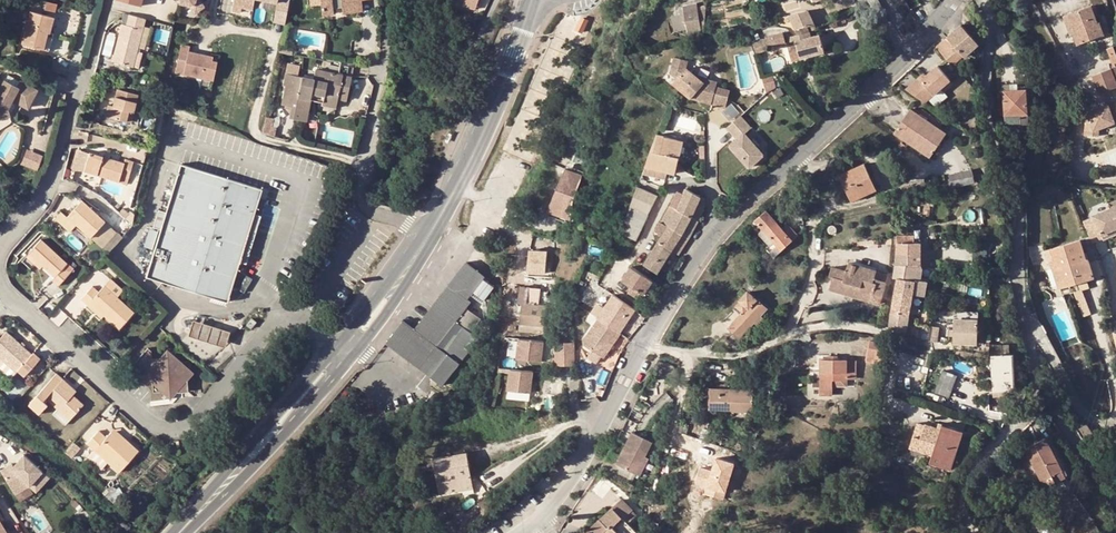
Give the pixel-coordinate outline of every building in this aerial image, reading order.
[(57,14),(59,3),(47,0),(45,12),(57,14)] [(127,1),(152,8),(155,0),(128,0),(127,1)] [(179,4),(190,6),(195,14),(204,7),(199,0),(180,0),(179,4)] [(255,0),(227,0),(235,1),(233,11),(242,13),(252,15),(255,4),(255,0)] [(255,4),(277,9),(278,0),(255,0),(255,4)] [(343,7),(344,13),(363,11),(362,0),(311,0),(311,5),(321,4),(323,15),(333,14),(333,8),(332,3),(342,2),(343,7)] [(307,6),(308,17),(323,15),(321,4),(311,5),(307,6)] [(687,28),(689,34),(703,32),(705,31),(706,7),(699,9),(698,5),(684,7),(685,14),(687,28)] [(1092,7),(1069,15),(1076,32),(1073,32),(1077,44),(1104,34),(1100,23),(1098,23),(1092,7)] [(797,29),(799,35),(811,32),(817,29),(815,24),(809,10),(791,15),(797,29)] [(242,13),(233,11),(231,18),(241,19),(242,13)] [(48,32),(50,32),(54,18),(31,12),(22,44),(43,50),(48,32)] [(288,15),(276,13),(273,28),(285,30),(288,15)] [(685,14),(673,16),(675,30),(687,28),(685,14)] [(138,48),(145,19),(130,15),(128,22),(127,25),(122,24),(118,42),(113,61),(133,67),(138,68),(141,59),(142,53),(137,52),(138,48)] [(797,29),(791,15),(782,18),(784,23),(785,27),(790,31),(797,29)] [(1064,17),(1070,34),(1073,32),(1076,32),(1069,15),(1064,17)] [(154,21),(145,19),(138,48),(137,52),(142,53),(141,59),(144,59),(146,50),(154,21)] [(581,20),(576,30),(582,33),(587,23),(581,20)] [(961,23),(937,45),(955,65),(980,44),(961,23)] [(48,32),(43,50),(50,51),(55,34),(50,32),(48,32)] [(811,32),(799,35),(795,36),(789,37),(792,45),(797,44),(801,58),(821,52),(825,51),(823,46),(820,36),(820,35),(813,37),(811,32)] [(769,37),(771,45),(785,42),(784,33),(768,36),(769,37)] [(831,33),(820,36),(823,46),(833,43),(831,33)] [(767,47),(765,41),(754,44),(757,53),(768,49),(767,47)] [(792,45),(788,46),(793,60),(801,58),(797,44),(792,45)] [(184,77),(214,83),(218,65),(213,64),(207,63),(208,59),(188,55),(184,77)] [(674,85),(692,98),(727,107),(729,98),(732,88),(717,86),(719,81),(697,76),(687,70),(689,62),(674,59),(671,75),(678,79),(674,85)] [(945,62),(908,87),(913,94),(918,91),(926,103),(958,81),(945,62)] [(313,79),(286,74),(284,86),(287,86),(283,105),(292,107),(290,117),(306,121),(312,93),(325,95),(324,98),(338,101),(338,98),(347,100),(351,79),(353,68),(340,65),(338,74),(315,70),(313,79)] [(1094,75),(1101,92),(1115,87),(1115,67),(1094,75)] [(5,79),(17,86),(20,80),(8,74),(5,79)] [(22,104),(24,105),(28,97),(31,99),(36,90),(20,80),(17,86),(5,79),(0,88),(0,114),(5,112),(8,107),(18,112),(22,104)] [(1021,122),(1020,114),(1028,113),(1026,88),(1004,89),(1007,123),(1021,122)] [(129,111),(134,112),(138,95),(118,89),(113,107),(109,105),(106,115),(126,122),(129,111)] [(938,104),(951,96),(947,90),(934,99),(938,104)] [(324,98),(323,102),(322,105),(337,108),(338,101),(324,98)] [(1088,111),(1088,133),(1101,133),(1101,127),(1115,119),(1115,98),(1088,111)] [(0,114),(0,119),(11,116),(8,107),(5,112),(0,114)] [(906,117),(896,133),(930,155),(945,132),(911,109),(906,117)] [(1020,114),(1021,122),(1029,121),(1028,113),(1020,114)] [(732,146),(751,165),(765,151),(746,132),(752,126),(741,115),(727,128),(738,139),(732,146)] [(274,120),(267,119),(264,134),(276,137),(278,130),(272,129),(274,120)] [(658,134),(646,166),(670,172),(676,174),(679,164),(680,159),(684,141),(658,134)] [(40,169),(46,155),(29,148),(23,163),(40,169)] [(73,170),(84,171),(86,164),(90,152),(80,149),(73,170)] [(90,152),(86,164),(84,171),(101,176),(119,182),(121,175),(128,177),(133,161),(125,159),(124,163),(103,157),(97,155),(90,152)] [(874,191),(868,178),(872,177),(865,162),(840,174),(852,201),(874,191)] [(228,301),(240,261),(255,214),(262,190),(181,165),(167,212),(161,230),(154,252),(146,276),(228,301)] [(670,172),(646,166),(641,179),(663,188),(670,172)] [(592,179),(566,168),(548,211),(582,225),(584,204),(592,186),(592,179)] [(950,174),(952,187),(975,181),(972,170),(950,174)] [(121,175),(119,182),(127,184),(128,177),(121,175)] [(868,178),(874,191),(878,189),(872,177),(868,178)] [(649,215),(659,197),(638,186),(631,206),(649,215)] [(678,191),(671,204),(672,205),(678,209),(691,218),(702,197),(687,189),(685,194),(678,191)] [(702,197),(691,218),(699,221),(704,211),(705,199),(702,197)] [(68,217),(76,224),(90,237),(105,221),(82,201),(68,217)] [(760,232),(764,228),(775,218),(763,204),(749,216),(753,222),(751,224),(759,232),(760,232)] [(1115,225),(1115,212),(1113,204),(1094,211),(1095,214),(1085,217),(1091,233),(1101,230),(1115,225)] [(678,209),(672,205),(669,212),(674,215),(669,226),(682,234),(689,239),(699,221),(691,218),(678,209)] [(642,229),(649,215),(631,206),(625,222),(642,229)] [(153,227),(161,230),(167,212),(159,210),(153,227)] [(667,211),(662,221),(669,226),(674,215),(669,212),(667,211)] [(68,217),(64,213),(58,219),(71,230),(76,224),(68,217)] [(255,214),(240,261),(247,263),(262,216),(255,214)] [(774,248),(772,251),(775,255),(798,233),(792,227),(786,231),(775,218),(764,228),(778,244),(774,248)] [(672,251),(682,234),(669,226),(662,221),(656,230),(662,237),(659,242),(672,251)] [(636,240),(642,229),(625,222),(622,233),(636,240)] [(1115,232),(1115,225),(1101,230),(1103,237),(1115,232)] [(161,230),(153,227),(151,227),(144,249),(154,252),(161,230)] [(689,239),(682,234),(672,251),(679,255),(689,239)] [(895,264),(896,264),(921,264),(921,252),(921,242),(916,242),(915,235),(913,235),(897,235),(895,264)] [(859,247),(892,242),(892,238),(859,242),(859,247)] [(52,280),(59,286),(70,273),(65,268),(68,264),(41,240),(29,254),(42,266),(55,277),(52,280)] [(1057,280),(1092,270),(1089,259),(1087,259),(1081,240),(1051,249),(1054,259),(1051,260),(1057,280)] [(658,273),(672,251),(659,242),(645,265),(658,273)] [(531,249),(531,274),(550,273),(550,249),(531,249)] [(1054,259),(1051,249),(1046,251),(1049,260),(1051,260),(1054,259)] [(921,252),(921,264),(925,264),(931,264),(930,252),(921,252)] [(42,266),(29,254),(26,257),(40,269),(42,266)] [(445,350),(461,362),(479,338),(471,332),(481,320),(466,309),(471,302),(468,300),(472,293),(482,300),(493,287),(483,280),(486,276),(467,261),(455,277),(449,285),(415,329),(404,320),(387,343),(442,386),(459,364),(444,351),(437,346),(456,321),(463,326),(445,350)] [(872,292),(869,300),(880,304),(886,283),(873,279),(876,270),(851,262),(848,271),(835,267),(831,275),(835,277),(831,288),(854,295),(857,287),(872,292)] [(65,268),(70,273),(74,269),(68,264),(65,268)] [(921,264),(896,264),(893,277),(897,278),(890,327),(907,330),(910,315),(905,314),(909,293),(914,294),(924,296),(928,281),(922,280),(917,278),(921,264)] [(644,294),(653,280),(633,267),(624,281),(633,287),(630,293),(640,300),(644,294)] [(873,279),(886,283),(889,274),(876,270),(873,279)] [(1060,287),(1063,286),(1094,276),(1092,270),(1057,280),(1060,287)] [(104,285),(117,297),(124,290),(111,278),(104,285)] [(653,280),(644,294),(650,297),(658,284),(653,280)] [(87,305),(90,302),(105,315),(119,328),(134,313),(117,297),(104,285),(98,292),(92,287),(81,299),(87,305)] [(857,287),(854,295),(869,300),(872,292),(857,287)] [(541,290),(525,288),(521,323),(544,326),(547,306),(539,305),(541,290)] [(740,300),(740,301),(736,306),(737,307),(744,313),(740,317),(730,327),(740,336),(754,321),(758,325),(765,319),(761,314),(767,308),(749,291),(740,300)] [(905,314),(910,315),(914,294),(909,293),(905,314)] [(620,338),(637,314),(615,299),(605,313),(598,324),(585,343),(586,349),(593,355),(589,362),(598,367),(603,360),(604,361),(620,338)] [(87,305),(102,318),(105,315),(90,302),(87,305)] [(598,324),(605,313),(594,307),(588,317),(598,324)] [(737,307),(733,311),(740,317),(744,313),(737,307)] [(955,318),(979,319),(979,312),(955,311),(955,318)] [(224,345),(229,330),(220,327),(194,318),(189,334),(205,339),(224,345)] [(979,319),(955,318),(954,343),(978,344),(979,319)] [(253,319),(247,325),(252,329),(257,322),(253,319)] [(445,350),(463,326),(456,321),(437,346),(444,351),(445,350)] [(921,339),(943,342),(943,337),(939,337),(940,328),(922,325),(921,339)] [(32,354),(23,347),(20,344),(6,332),(0,339),(0,357),(3,359),(17,372),(18,370),(25,376),(40,359),(33,353),(32,354)] [(546,342),(522,339),(520,359),(544,362),(546,342)] [(886,344),(871,340),(867,361),(881,364),(886,344)] [(568,341),(568,349),(558,349),(558,364),(577,364),(577,341),(568,341)] [(171,399),(178,391),(187,391),(187,381),(194,373),(167,349),(159,359),(152,359),(151,351),(148,348),(133,365),(154,384),(154,392),(161,391),(171,399)] [(1012,354),(994,355),(995,390),(1013,389),(1012,354)] [(833,380),(848,381),(848,378),(858,378),(857,361),(849,361),(849,358),(821,358),(821,369),(821,386),(821,395),(833,395),(833,386),(833,380)] [(3,359),(0,362),(0,365),(13,376),(17,372),(3,359)] [(533,371),(511,368),(509,389),(531,392),(533,371)] [(958,375),(944,370),(936,391),(950,397),(958,375)] [(84,405),(73,395),(77,391),(56,374),(30,404),(39,414),(48,405),(43,400),(46,397),(60,410),(70,419),(84,405)] [(1101,397),(1111,396),(1111,377),(1101,377),(1101,397)] [(719,401),(719,407),(733,408),(733,411),(754,411),(754,390),(710,388),(710,400),(719,401)] [(696,399),(688,396),(686,402),(694,405),(696,399)] [(848,402),(838,402),(839,414),(849,414),(848,402)] [(70,419),(60,410),(55,415),(65,425),(70,419)] [(981,432),(985,421),(974,417),(970,428),(981,432)] [(943,424),(941,429),(918,422),(910,447),(933,455),(930,462),(952,469),(964,431),(943,424)] [(1083,438),(1092,432),(1087,424),(1077,430),(1083,438)] [(124,443),(127,440),(114,429),(112,432),(124,443)] [(88,444),(96,450),(108,461),(120,472),(138,451),(127,440),(124,443),(112,432),(106,438),(98,432),(88,444)] [(617,463),(637,473),(641,474),(649,458),(646,456),(653,442),(634,432),(620,458),(617,463)] [(1043,453),(1053,449),(1047,438),(1038,443),(1043,453)] [(860,441),(856,448),(868,454),(871,447),(860,441)] [(79,448),(73,442),(65,452),(71,457),(79,448)] [(1046,487),(1066,477),(1053,449),(1043,453),(1038,443),(1026,448),(1046,487)] [(89,458),(101,469),(108,461),(96,450),(89,458)] [(468,453),(435,458),(440,493),(453,492),(451,486),(473,483),(472,480),(468,453)] [(49,476),(24,454),(14,466),(11,469),(8,471),(6,467),(1,470),(15,494),(30,485),(36,491),(49,476)] [(617,463),(620,458),(610,454),(603,468),(633,483),(637,473),(617,463)] [(550,472),(553,476),(559,470),(555,467),(550,472)] [(453,492),(474,488),(473,483),(451,486),(453,492)] [(36,491),(30,485),(15,494),(20,501),(36,491)] [(416,488),(409,491),(416,509),(424,506),(416,488)] [(124,494),(130,500),(133,497),(128,491),(124,494)] [(118,499),(125,505),(130,500),(124,494),(118,499)] [(628,523),(623,517),(631,509),(622,499),(589,530),(587,530),(585,530),(583,531),(582,532),(581,532),(638,532),(628,523)] [(420,514),(424,523),(430,520),(426,511),(420,514)] [(1054,517),(1060,528),(1066,525),(1059,514),(1054,517)]
